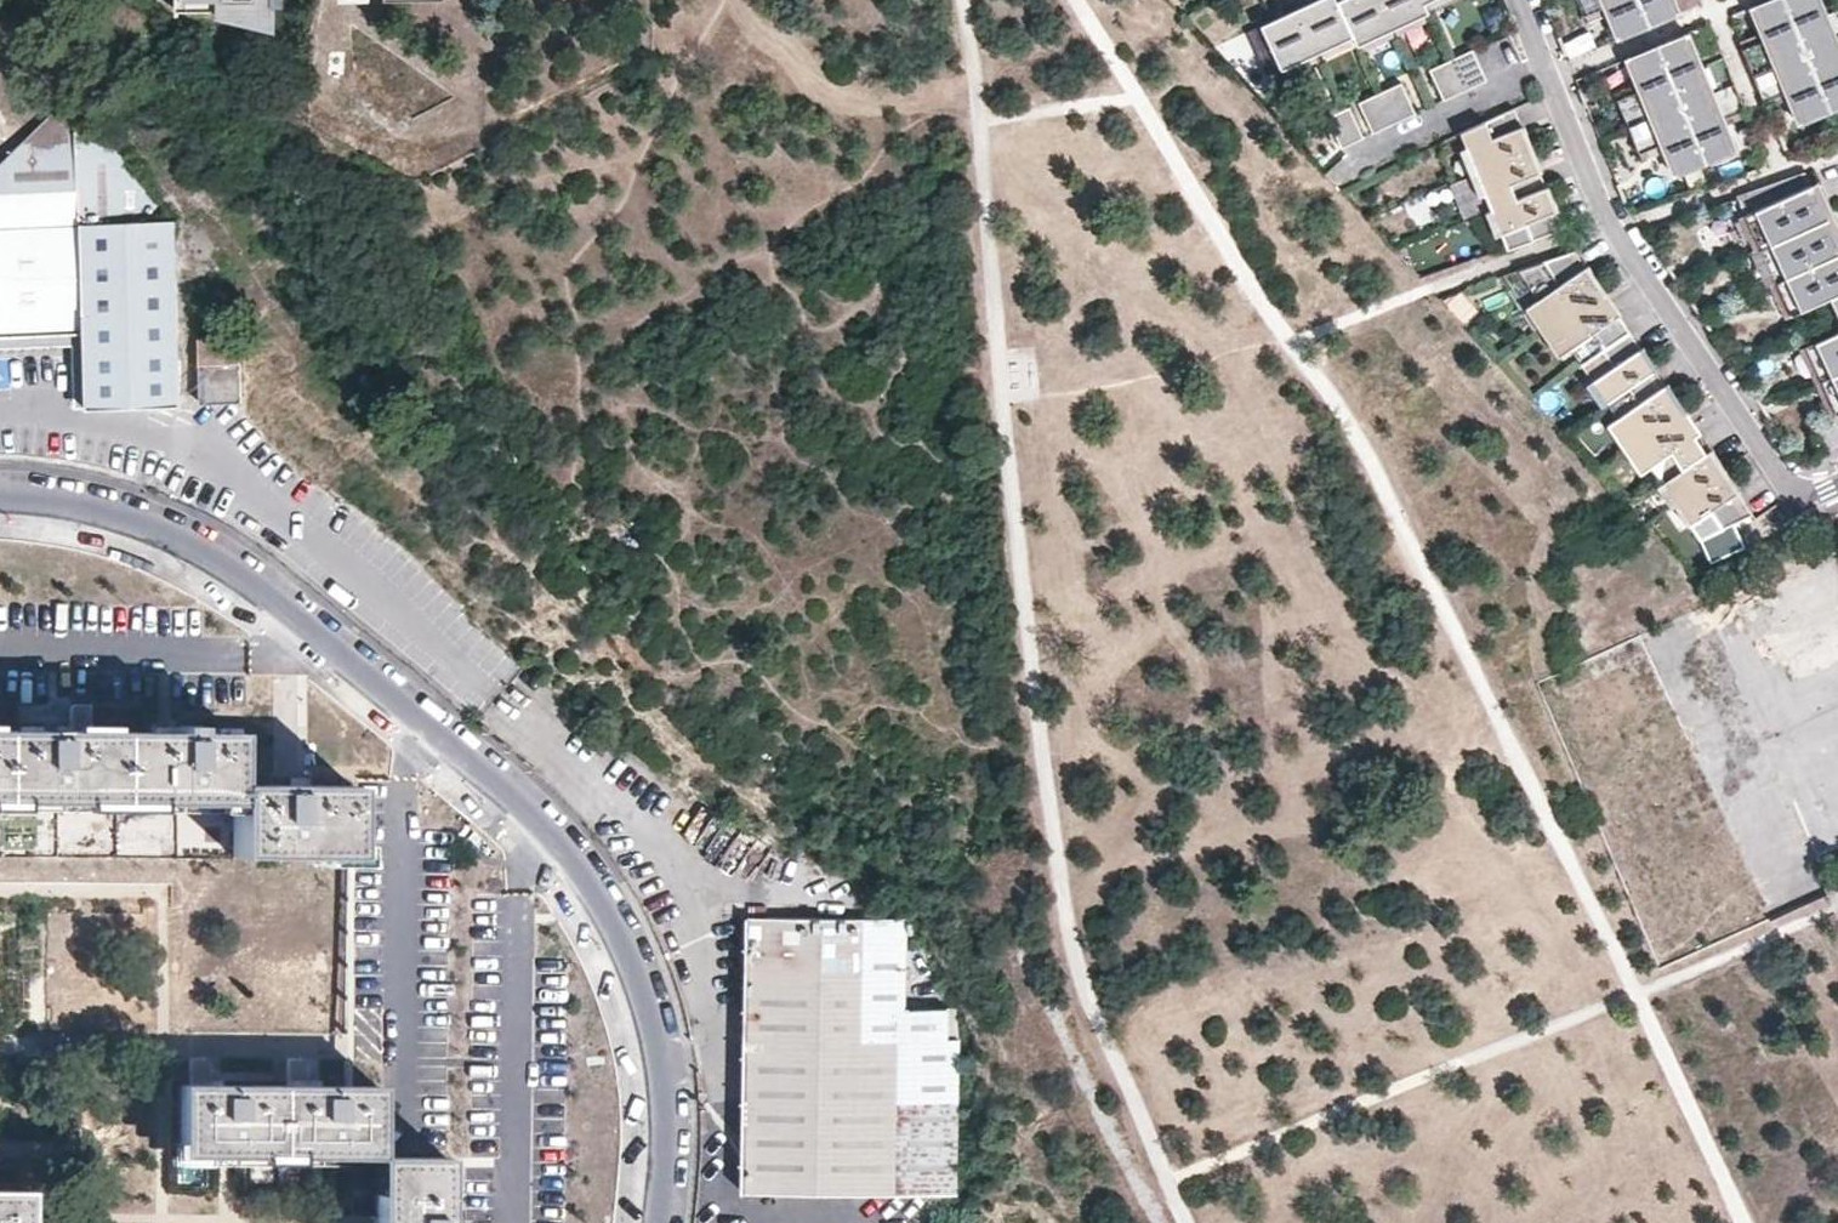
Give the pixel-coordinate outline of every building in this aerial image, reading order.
[(178,8),(223,8),(222,11),(274,25),(274,0),(178,0),(178,8)] [(1434,0),(1341,0),(1338,2),(1337,0),(1317,0),(1261,25),(1282,70),(1354,37),(1358,46),(1430,14),(1425,4),(1434,0)] [(1582,17),(1607,7),(1612,20),(1661,0),(1575,0),(1582,17)] [(1670,0),(1661,0),(1612,20),(1620,39),(1677,16),(1670,0)] [(1818,0),(1768,0),(1755,6),(1762,24),(1819,2),(1818,0)] [(1824,15),(1819,2),(1762,24),(1768,38),(1743,48),(1764,100),(1789,91),(1795,104),(1837,87),(1837,10),(1824,15)] [(1695,55),(1687,35),(1630,58),(1638,78),(1695,55)] [(1445,101),(1488,81),(1474,50),(1430,70),(1445,101)] [(1746,111),(1725,58),(1700,68),(1695,55),(1638,78),(1644,91),(1619,101),(1640,154),(1665,143),(1670,157),(1726,134),(1721,120),(1746,111)] [(1417,114),(1402,83),(1359,103),(1374,134),(1417,114)] [(1795,104),(1802,123),(1837,108),(1837,87),(1795,104)] [(77,327),(82,401),(173,397),(168,221),(63,96),(0,158),(0,331),(77,327)] [(1364,138),(1350,108),(1328,117),(1342,149),(1364,138)] [(1563,229),(1514,108),(1462,133),(1508,248),(1563,229)] [(1734,153),(1726,134),(1670,157),(1678,176),(1734,153)] [(1813,185),(1738,219),(1785,320),(1831,299),(1837,313),(1837,240),(1813,185)] [(1573,249),(1516,270),(1699,539),(1753,515),(1573,249)] [(239,332),(195,333),(197,400),(240,399),(239,332)] [(1800,351),(1831,418),(1837,415),(1837,333),(1800,351)] [(1771,588),(1791,636),(1837,616),(1837,613),(1819,568),(1771,588)] [(1750,625),(1697,641),(1733,760),(1809,738),(1793,686),(1770,693),(1750,625)] [(1594,722),(1599,733),(1693,694),(1671,639),(1555,687),(1573,731),(1594,722)] [(0,733),(0,803),(71,803),(202,803),(232,803),(232,856),(299,856),(350,856),(351,787),(233,786),(233,734),(0,733)] [(903,946),(904,921),(861,921),(745,918),(741,1189),(954,1196),(957,1042),(945,1042),(945,1013),(902,1013),(903,984),(903,959),(903,946)] [(936,985),(923,951),(921,948),(921,949),(903,946),(903,959),(903,984),(936,985)] [(177,1087),(176,1158),(220,1159),(338,1160),(372,1160),(372,1222),(443,1222),(443,1158),(376,1157),(376,1089),(177,1087)] [(29,1192),(0,1192),(0,1222),(29,1222),(29,1192)]
